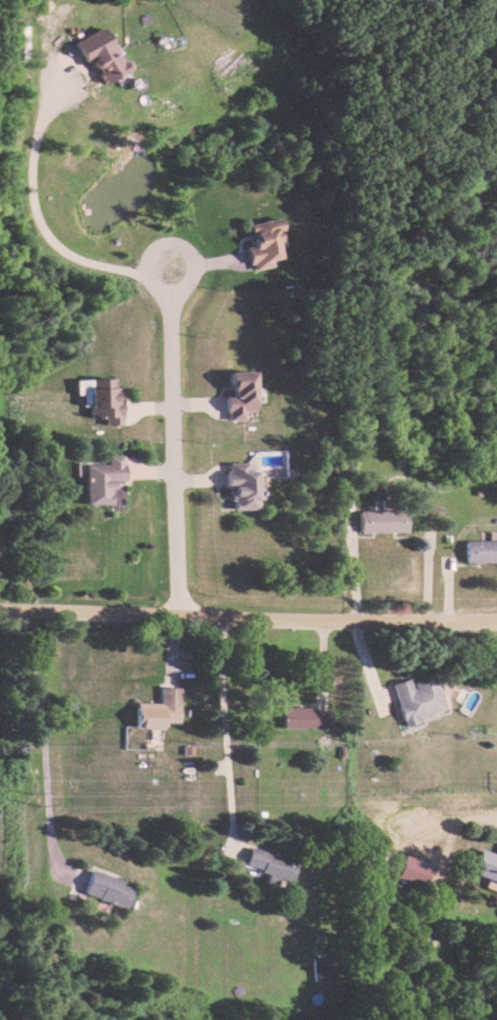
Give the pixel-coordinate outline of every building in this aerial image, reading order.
[(72,40),(96,84),(127,68),(122,59),(119,61),(100,26),(72,40)] [(244,223),(246,234),(241,235),(247,270),(270,266),(269,259),(276,258),(274,247),(282,245),(277,217),(244,223)] [(225,372),(226,395),(222,395),(222,420),(241,419),(241,411),(251,411),(250,371),(225,372)] [(115,377),(85,378),(86,417),(101,416),(102,425),(116,424),(115,377)] [(254,508),(253,462),(223,462),(223,487),(228,487),(229,509),(254,508)] [(402,531),(402,510),(355,511),(355,532),(402,531)] [(496,562),(496,540),(461,540),(461,562),(496,562)] [(387,683),(399,726),(412,723),(410,717),(439,709),(431,682),(407,689),(404,679),(387,683)] [(175,687),(156,687),(156,703),(132,702),(132,727),(159,728),(160,722),(174,722),(175,687)] [(309,706),(278,706),(278,728),(310,727),(309,706)] [(272,884),(273,877),(286,881),(291,860),(245,848),(240,865),(263,872),(261,881),(272,884)] [(487,879),(485,888),(496,892),(496,856),(474,849),(467,873),(487,879)] [(393,877),(420,886),(428,865),(401,855),(393,877)] [(117,879),(88,870),(80,894),(121,907),(128,888),(116,884),(117,879)] [(329,957),(311,958),(312,980),(329,980),(329,957)]
